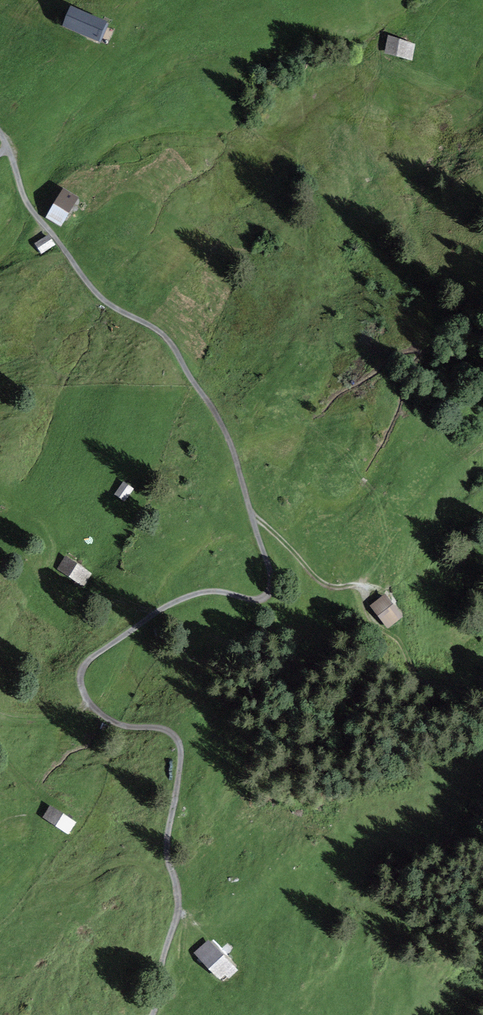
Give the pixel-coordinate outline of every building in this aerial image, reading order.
[(45,7),(77,21),(84,7),(67,0),(48,0),(45,7)] [(402,59),(402,60),(409,62),(412,47),(388,40),(385,54),(402,59)] [(62,194),(46,221),(58,228),(74,202),(62,194)] [(34,247),(39,255),(50,248),(45,240),(34,247)] [(116,479),(109,488),(116,493),(122,484),(116,479)] [(86,580),(61,564),(55,574),(79,590),(86,580)] [(380,591),(372,598),(376,604),(384,598),(380,591)] [(388,627),(400,618),(384,598),(376,604),(373,607),(388,627)] [(41,820),(65,835),(71,825),(47,811),(41,820)] [(220,974),(224,978),(231,972),(205,945),(193,956),(215,978),(220,974)]
